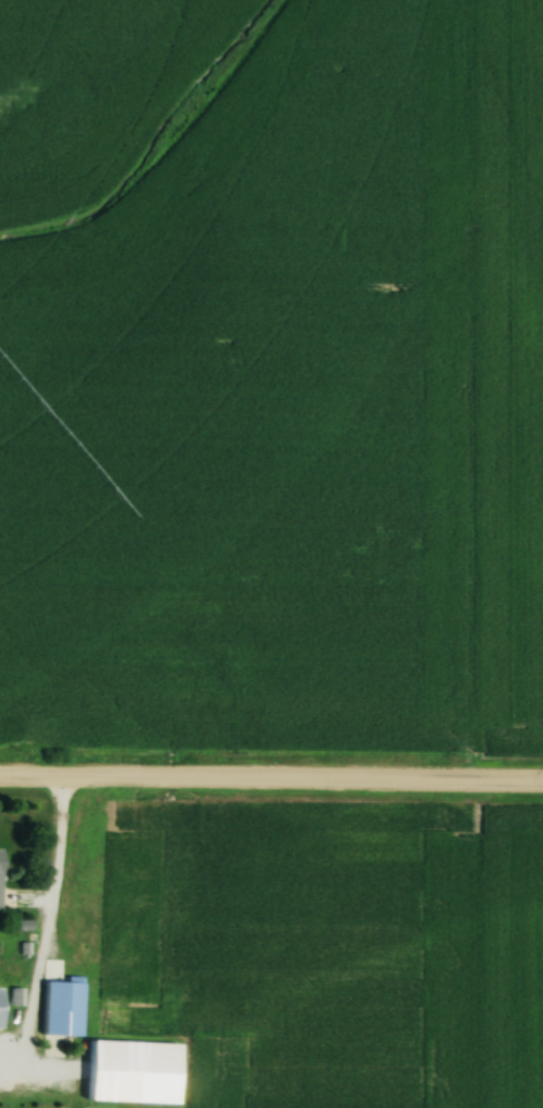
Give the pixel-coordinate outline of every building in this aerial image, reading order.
[(80,1036),(80,1010),(42,1010),(42,1036),(80,1036)] [(183,1043),(88,1040),(87,1101),(181,1104),(183,1043)]
